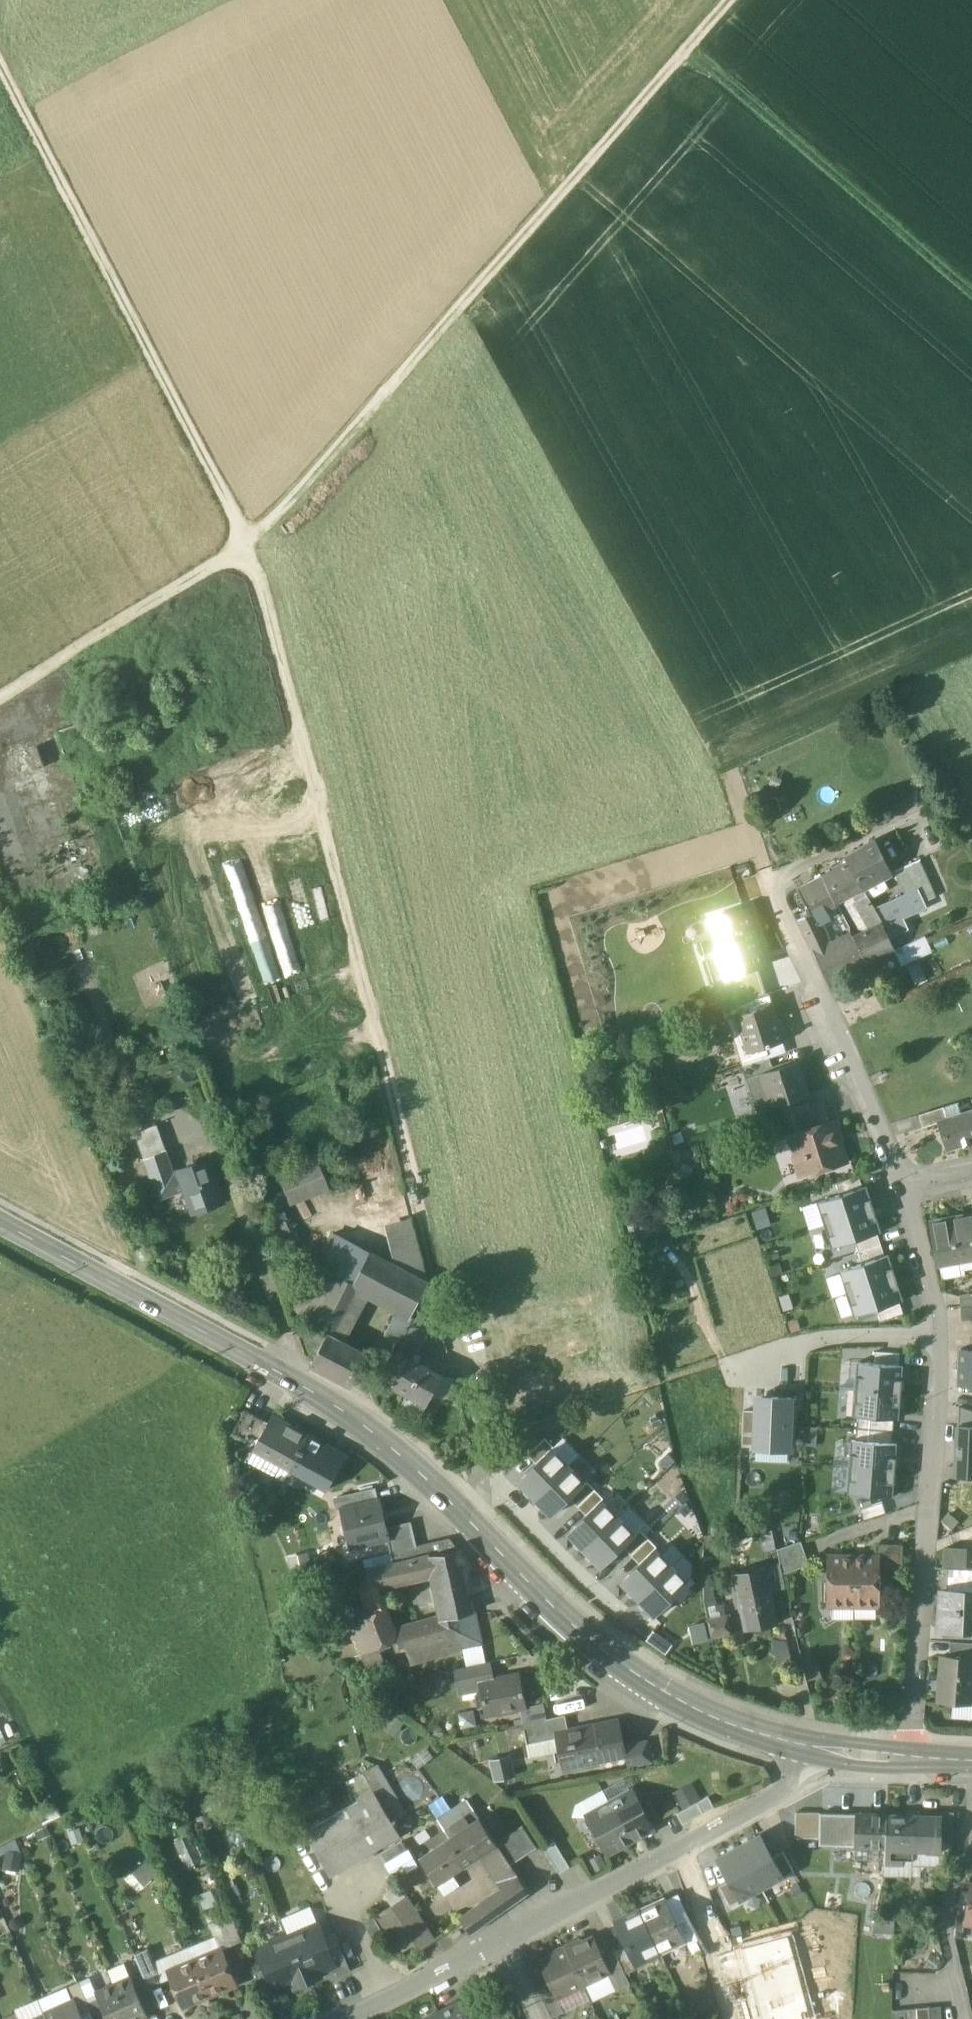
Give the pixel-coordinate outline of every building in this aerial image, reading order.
[(961,818),(952,822),(957,832),(966,827),(961,818)] [(236,829),(217,833),(230,894),(249,890),(236,829)] [(875,841),(846,855),(849,863),(863,889),(882,880),(892,875),(875,841)] [(906,895),(874,910),(881,924),(889,939),(902,933),(909,930),(904,919),(927,908),(924,903),(935,898),(918,860),(895,872),(906,895)] [(849,863),(822,876),(836,903),(852,895),(863,889),(849,863)] [(822,876),(797,889),(810,914),(811,915),(815,913),(836,903),(822,876)] [(882,880),(863,889),(868,901),(887,891),(882,880)] [(868,901),(863,889),(852,895),(856,902),(854,903),(870,929),(881,924),(874,910),(868,901)] [(703,920),(722,980),(725,979),(764,967),(768,966),(749,906),(703,920)] [(815,913),(811,915),(810,914),(798,920),(819,963),(834,956),(815,913)] [(889,939),(881,924),(870,929),(853,938),(866,964),(894,950),(889,939)] [(909,930),(902,933),(907,945),(925,936),(920,925),(909,930)] [(907,945),(894,950),(903,967),(933,952),(925,936),(907,945)] [(853,938),(834,956),(819,963),(828,982),(866,964),(853,938)] [(764,967),(725,979),(732,1005),(750,999),(771,993),(772,993),(764,967)] [(771,993),(750,999),(754,1011),(772,1005),(773,1006),(774,1006),(771,993)] [(732,1005),(721,1009),(725,1021),(737,1017),(737,1016),(754,1011),(750,999),(732,1005)] [(754,1011),(737,1016),(737,1017),(743,1037),(750,1035),(754,1050),(748,1051),(748,1053),(784,1042),(777,1019),(774,1020),(770,1008),(773,1007),(773,1006),(772,1005),(754,1011)] [(770,1058),(743,1067),(747,1079),(762,1075),(761,1073),(774,1069),(770,1058)] [(774,1069),(761,1073),(762,1075),(772,1108),(809,1097),(798,1062),(774,1069)] [(812,1107),(792,1114),(798,1133),(830,1123),(824,1103),(812,1107)] [(945,1107),(920,1115),(923,1127),(940,1122),(939,1120),(948,1118),(945,1107)] [(939,1120),(940,1122),(948,1151),(971,1143),(971,1110),(948,1118),(939,1120)] [(646,1120),(610,1128),(616,1154),(652,1146),(646,1120)] [(798,1133),(790,1135),(797,1158),(805,1156),(810,1173),(844,1163),(834,1133),(837,1132),(834,1122),(830,1123),(798,1133)] [(175,1172),(167,1151),(144,1160),(160,1200),(187,1191),(180,1170),(175,1172)] [(315,1155),(277,1170),(291,1206),(330,1190),(315,1155)] [(208,1161),(180,1170),(187,1191),(194,1211),(222,1201),(208,1161)] [(837,1185),(840,1197),(863,1190),(859,1178),(837,1185)] [(817,1204),(824,1226),(873,1211),(867,1188),(863,1190),(840,1197),(817,1204)] [(881,1234),(873,1211),(824,1226),(831,1249),(855,1241),(878,1234),(881,1234)] [(969,1218),(969,1215),(949,1219),(957,1260),(959,1259),(971,1257),(971,1217),(969,1218)] [(393,1220),(395,1254),(420,1252),(418,1218),(393,1220)] [(949,1219),(931,1222),(940,1267),(959,1263),(959,1259),(957,1260),(949,1219)] [(286,1221),(268,1229),(275,1245),(293,1238),(286,1221)] [(370,1252),(334,1233),(295,1307),(314,1327),(340,1277),(353,1283),(370,1252)] [(878,1234),(855,1241),(858,1253),(882,1246),(878,1234)] [(882,1246),(858,1253),(862,1265),(885,1258),(882,1246)] [(428,1284),(370,1252),(353,1283),(352,1285),(357,1288),(397,1309),(411,1317),(428,1284)] [(840,1272),(847,1295),(896,1279),(889,1257),(885,1258),(862,1265),(840,1272)] [(340,1277),(314,1327),(328,1335),(329,1332),(334,1335),(350,1304),(352,1298),(357,1288),(352,1285),(353,1283),(340,1277)] [(903,1302),(896,1279),(847,1295),(854,1317),(878,1310),(900,1303),(903,1302)] [(446,1343),(432,1289),(420,1310),(433,1316),(429,1335),(446,1343)] [(900,1303),(878,1310),(881,1321),(903,1314),(900,1303)] [(961,1308),(961,1320),(971,1320),(971,1307),(961,1308)] [(411,1317),(397,1309),(386,1335),(398,1342),(411,1317)] [(433,1316),(420,1310),(411,1326),(429,1335),(433,1316)] [(429,1335),(411,1326),(400,1346),(417,1355),(429,1335)] [(328,1335),(314,1327),(307,1339),(312,1351),(317,1354),(328,1335)] [(334,1335),(329,1332),(328,1335),(317,1354),(314,1361),(311,1366),(352,1387),(354,1383),(369,1354),(334,1335)] [(962,1349),(960,1385),(971,1385),(971,1349),(962,1349)] [(876,1353),(875,1364),(899,1366),(900,1355),(876,1353)] [(442,1376),(407,1357),(392,1385),(409,1394),(402,1406),(421,1416),(427,1404),(442,1376)] [(857,1363),(855,1390),(901,1394),(903,1366),(899,1366),(875,1364),(857,1363)] [(899,1420),(901,1394),(855,1390),(853,1417),(860,1417),(894,1420),(899,1420)] [(791,1451),(794,1400),(757,1399),(755,1450),(791,1451)] [(959,1408),(958,1428),(971,1428),(971,1412),(959,1408)] [(268,1423),(245,1411),(234,1432),(256,1444),(268,1423)] [(309,1436),(272,1416),(268,1423),(256,1444),(256,1445),(270,1453),(268,1458),(291,1470),(293,1466),(309,1436)] [(894,1420),(860,1417),(859,1430),(893,1432),(894,1420)] [(819,1445),(820,1426),(807,1426),(806,1445),(819,1445)] [(958,1428),(957,1456),(971,1457),(971,1428),(958,1428)] [(893,1444),(893,1432),(859,1430),(858,1442),(893,1444)] [(345,1456),(309,1436),(293,1466),(329,1485),(345,1456)] [(529,1456),(536,1464),(554,1448),(546,1439),(529,1456)] [(852,1441),(850,1468),(896,1472),(898,1445),(893,1444),(858,1442),(852,1441)] [(518,1483),(535,1499),(569,1467),(552,1449),(518,1483)] [(957,1456),(956,1478),(971,1478),(971,1457),(957,1456)] [(291,1470),(268,1458),(261,1469),(285,1481),(291,1470)] [(535,1499),(552,1517),(585,1484),(569,1467),(535,1499)] [(894,1498),(896,1472),(850,1468),(847,1495),(894,1498)] [(570,1499),(578,1508),(595,1491),(587,1482),(570,1499)] [(374,1488),(351,1494),(353,1506),(377,1501),(374,1488)] [(595,1491),(578,1508),(587,1516),(604,1499),(595,1491)] [(377,1501),(341,1510),(345,1523),(341,1526),(343,1533),(347,1534),(351,1548),(389,1539),(387,1529),(380,1500),(377,1501)] [(568,1534),(585,1551),(619,1518),(602,1501),(568,1534)] [(883,1503),(860,1511),(864,1522),(887,1514),(883,1503)] [(602,1569),(636,1535),(619,1518),(585,1551),(602,1569)] [(410,1524),(387,1529),(389,1539),(392,1552),(415,1547),(410,1524)] [(640,1531),(623,1547),(632,1556),(648,1539),(640,1531)] [(415,1547),(392,1552),(394,1565),(430,1556),(458,1549),(450,1539),(415,1547)] [(648,1539),(632,1556),(640,1565),(657,1548),(648,1539)] [(801,1544),(778,1550),(784,1574),(808,1566),(801,1544)] [(878,1560),(878,1571),(903,1571),(903,1546),(878,1546),(878,1560)] [(458,1549),(430,1556),(434,1574),(444,1618),(474,1611),(460,1549),(458,1549)] [(965,1550),(945,1549),(945,1558),(944,1567),(964,1568),(965,1550)] [(622,1583),(638,1600),(672,1567),(655,1550),(622,1583)] [(394,1565),(388,1566),(393,1583),(398,1582),(399,1588),(407,1586),(406,1580),(434,1574),(430,1556),(394,1565)] [(842,1560),(830,1560),(829,1606),(853,1606),(854,1558),(842,1558),(842,1560)] [(866,1558),(854,1558),(853,1606),(878,1606),(878,1571),(878,1560),(865,1560),(866,1558)] [(780,1564),(766,1566),(771,1590),(785,1588),(780,1564)] [(388,1566),(366,1571),(361,1591),(370,1615),(382,1610),(373,1588),(393,1583),(388,1566)] [(766,1566),(734,1573),(739,1597),(771,1590),(766,1566)] [(638,1600),(654,1617),(689,1584),(672,1567),(638,1600)] [(948,1569),(947,1592),(971,1593),(971,1570),(948,1569)] [(330,1582),(309,1588),(318,1618),(339,1611),(330,1582)] [(771,1590),(739,1597),(746,1631),(778,1624),(771,1590)] [(943,1592),(940,1632),(971,1634),(971,1593),(947,1592),(943,1592)] [(370,1615),(348,1624),(360,1655),(365,1670),(383,1664),(377,1648),(395,1641),(393,1635),(382,1610),(370,1615)] [(474,1611),(444,1618),(445,1620),(443,1621),(448,1637),(457,1634),(461,1648),(462,1650),(481,1645),(474,1611)] [(728,1617),(708,1621),(712,1637),(731,1634),(728,1617)] [(448,1637),(443,1621),(431,1624),(439,1655),(461,1648),(457,1634),(448,1637)] [(431,1624),(393,1635),(395,1641),(398,1651),(405,1649),(409,1663),(439,1655),(431,1624)] [(673,1645),(653,1632),(647,1641),(666,1655),(673,1645)] [(950,1642),(949,1659),(971,1660),(971,1644),(950,1642)] [(405,1649),(398,1651),(403,1665),(409,1663),(405,1649)] [(941,1658),(938,1704),(971,1706),(971,1660),(949,1659),(941,1658)] [(488,1663),(456,1670),(461,1691),(480,1687),(479,1683),(492,1680),(488,1663)] [(492,1680),(479,1683),(480,1687),(485,1716),(520,1709),(527,1707),(520,1674),(492,1680)] [(527,1707),(520,1709),(523,1725),(547,1720),(543,1704),(527,1707)] [(565,1716),(547,1720),(550,1737),(555,1736),(555,1734),(568,1732),(565,1716)] [(547,1720),(523,1725),(527,1741),(550,1737),(547,1720)] [(620,1721),(594,1726),(601,1761),(626,1756),(620,1721)] [(568,1732),(555,1734),(555,1736),(562,1769),(601,1761),(594,1726),(568,1732)] [(514,1755),(492,1759),(497,1782),(519,1777),(514,1755)] [(377,1765),(349,1782),(360,1801),(375,1792),(392,1821),(395,1819),(396,1820),(406,1814),(377,1765)] [(604,1791),(579,1803),(585,1815),(609,1803),(604,1791)] [(653,1830),(632,1791),(610,1804),(631,1842),(653,1830)] [(360,1801),(336,1815),(336,1816),(306,1833),(332,1876),(349,1866),(349,1867),(401,1836),(393,1823),(395,1822),(396,1821),(396,1820),(395,1819),(392,1821),(375,1792),(360,1801)] [(709,1798),(677,1815),(683,1825),(714,1808),(709,1798)] [(610,1804),(587,1816),(595,1832),(592,1834),(599,1847),(603,1845),(608,1855),(631,1842),(610,1804)] [(941,1817),(922,1817),(922,1814),(919,1811),(908,1811),(905,1813),(905,1816),(887,1816),(886,1847),(885,1861),(885,1864),(902,1864),(903,1850),(924,1851),(928,1855),(941,1855),(941,1842),(942,1817),(941,1817)] [(942,1817),(941,1842),(953,1842),(954,1812),(941,1812),(941,1817),(942,1817)] [(820,1814),(796,1814),(795,1838),(799,1839),(819,1839),(820,1814)] [(855,1815),(820,1814),(820,1839),(819,1846),(855,1847),(855,1846),(855,1815)] [(887,1816),(855,1815),(855,1846),(886,1847),(887,1816)] [(480,1820),(471,1826),(466,1817),(451,1827),(457,1835),(447,1842),(464,1866),(484,1853),(496,1844),(480,1820)] [(523,1827),(509,1836),(523,1857),(537,1848),(523,1827)] [(739,1847),(761,1889),(783,1878),(772,1858),(760,1835),(739,1847)] [(819,1839),(799,1839),(799,1849),(819,1850),(819,1846),(820,1839),(819,1839)] [(447,1842),(420,1859),(437,1884),(464,1866),(447,1842)] [(408,1853),(402,1843),(383,1854),(389,1864),(408,1853)] [(570,1868),(554,1843),(544,1849),(560,1874),(570,1868)] [(529,1893),(496,1844),(484,1853),(501,1876),(504,1874),(511,1884),(521,1898),(529,1893)] [(730,1882),(740,1901),(761,1889),(739,1847),(717,1858),(730,1882)] [(772,1858),(783,1878),(784,1879),(794,1873),(783,1852),(772,1858)] [(885,1861),(876,1860),(877,1875),(884,1877),(885,1864),(885,1861)] [(971,1877),(964,1925),(971,1927),(971,1877)] [(719,1887),(731,1908),(741,1902),(740,1901),(730,1882),(719,1887)] [(511,1884),(494,1896),(504,1910),(521,1898),(511,1884)] [(688,1919),(677,1895),(666,1900),(678,1924),(688,1919)] [(494,1896),(460,1920),(470,1934),(504,1910),(494,1896)] [(666,1900),(640,1912),(659,1952),(685,1940),(678,1924),(666,1900)] [(284,1915),(288,1929),(320,1920),(316,1906),(284,1915)] [(415,1944),(390,1907),(377,1915),(402,1953),(415,1944)] [(242,1942),(228,1909),(216,1914),(230,1947),(242,1942)] [(640,1912),(615,1924),(626,1948),(634,1964),(659,1952),(640,1912)] [(386,1937),(373,1918),(364,1924),(377,1943),(386,1937)] [(688,1919),(678,1924),(685,1940),(688,1946),(698,1941),(688,1919)] [(308,1927),(268,1944),(271,1951),(262,1955),(267,1968),(277,1992),(278,1992),(294,1985),(295,1988),(321,1977),(319,1974),(335,1968),(336,1967),(323,1937),(320,1930),(311,1934),(308,1927)] [(334,1932),(323,1937),(336,1967),(335,1968),(339,1977),(351,1972),(334,1932)] [(611,1973),(594,1937),(567,1950),(584,1986),(611,1973)] [(626,1948),(616,1953),(626,1975),(636,1970),(634,1964),(626,1948)] [(222,1949),(195,1961),(209,1996),(237,1984),(222,1949)] [(567,1950),(540,1963),(549,1984),(557,1999),(584,1986),(567,1950)] [(209,1996),(195,1961),(167,1972),(181,2007),(209,1996)] [(277,1992),(267,1968),(255,1973),(269,2006),(282,2001),(278,1992),(277,1992)] [(96,1992),(99,1998),(108,2018),(147,2018),(149,2018),(146,2011),(134,1983),(131,1977),(96,1992)] [(157,2006),(146,1978),(134,1983),(146,2011),(157,2006)] [(87,2003),(78,1982),(66,1987),(73,2002),(80,2016),(91,2011),(87,2003)] [(549,1984),(538,1990),(552,2018),(564,2013),(557,1999),(549,1984)] [(87,2003),(91,2011),(94,2018),(108,2018),(99,1998),(87,2003)] [(45,2014),(45,2016),(47,2018),(81,2018),(80,2016),(73,2002),(45,2014)] [(427,2018),(471,2018),(462,2002),(427,2018)] [(929,2008),(930,2018),(942,2018),(941,2007),(929,2008)] [(905,2010),(906,2018),(917,2018),(916,2009),(905,2010)] [(893,2011),(894,2018),(906,2018),(905,2010),(893,2011)]
